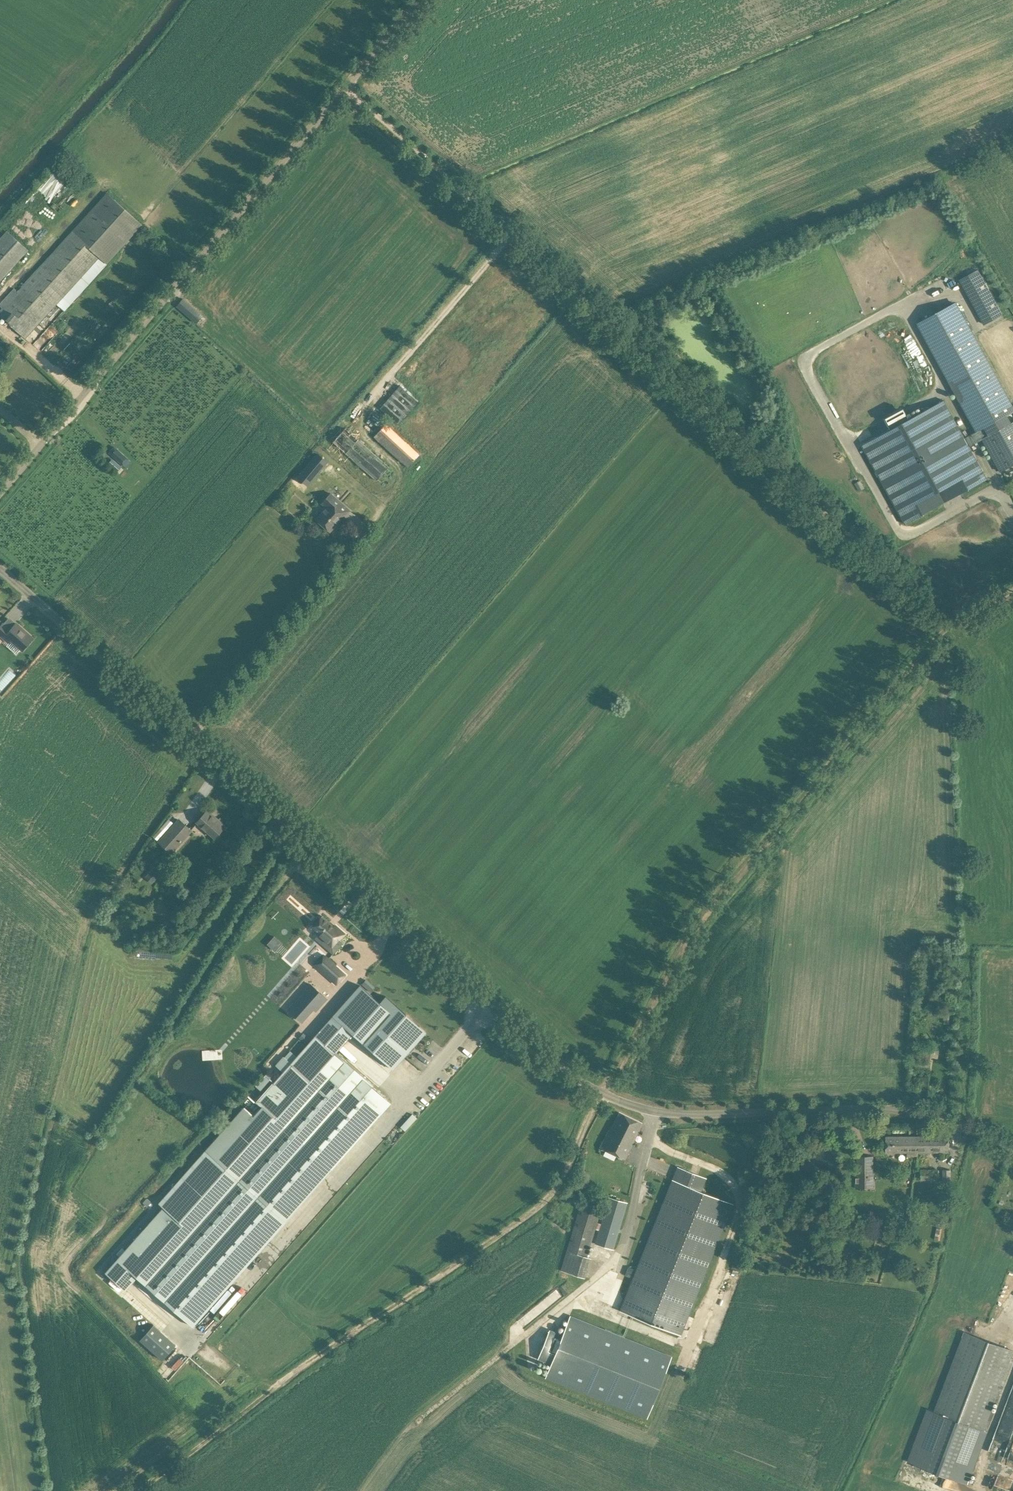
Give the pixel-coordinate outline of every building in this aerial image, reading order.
[(86,142),(97,123),(91,119),(79,138),(86,142)] [(134,218),(107,193),(18,291),(14,288),(0,303),(0,306),(2,308),(0,310),(0,314),(25,337),(99,256),(106,263),(142,224),(134,218)] [(28,250),(7,231),(0,238),(0,281),(28,250)] [(984,323),(1003,313),(979,270),(960,280),(984,323)] [(201,315),(191,305),(183,299),(177,306),(195,322),(201,315)] [(1012,412),(1012,409),(955,303),(919,322),(979,431),(1012,412)] [(400,385),(380,408),(398,424),(418,401),(400,385)] [(905,523),(987,478),(944,400),(862,445),(905,523)] [(983,438),(1001,471),(1012,464),(1012,422),(983,438)] [(419,454),(401,438),(385,424),(374,436),(407,467),(419,454)] [(345,428),(333,442),(376,481),(388,467),(345,428)] [(126,457),(116,449),(111,455),(120,463),(126,457)] [(317,453),(298,477),(308,485),(327,462),(317,453)] [(112,459),(108,464),(117,472),(121,467),(112,459)] [(860,479),(855,483),(859,490),(865,487),(860,479)] [(320,512),(321,514),(316,519),(329,531),(340,519),(342,521),(350,511),(330,493),(322,503),(321,504),(324,507),(320,512)] [(32,639),(33,638),(26,631),(25,633),(15,624),(11,629),(4,623),(0,627),(0,635),(9,643),(11,640),(22,650),(32,639)] [(214,837),(218,833),(225,825),(218,819),(216,821),(206,812),(197,822),(214,837)] [(172,854),(193,830),(179,818),(174,823),(158,841),(172,854)] [(145,877),(152,882),(161,871),(154,865),(145,877)] [(335,925),(334,926),(322,915),(319,919),(318,918),(313,923),(314,924),(311,928),(318,934),(315,938),(322,944),(325,940),(336,950),(343,943),(339,939),(345,934),(335,925)] [(166,918),(162,924),(174,933),(179,928),(166,918)] [(274,935),(267,943),(275,950),(282,942),(274,935)] [(335,966),(336,965),(328,958),(326,961),(323,964),(318,960),(314,964),(336,984),(339,981),(345,975),(335,966)] [(294,1002),(288,1009),(301,1021),(313,1008),(315,1011),(326,998),(311,984),(304,991),(305,992),(295,1002),(294,1002)] [(285,1221),(391,1102),(372,1086),(373,1084),(336,1051),(352,1033),(393,1069),(426,1031),(419,1026),(418,1027),(407,1017),(408,1016),(386,996),(380,1003),(360,985),(256,1102),(261,1106),(253,1116),(243,1107),(159,1202),(164,1207),(105,1272),(125,1290),(137,1277),(192,1326),(239,1274),(285,1221)] [(939,1050),(923,1049),(922,1061),(930,1062),(931,1058),(938,1058),(939,1050)] [(934,1079),(928,1078),(928,1076),(921,1076),(920,1089),(928,1089),(928,1083),(934,1084),(934,1079)] [(412,1113),(400,1126),(405,1130),(417,1117),(412,1113)] [(625,1159),(642,1123),(619,1113),(611,1130),(610,1129),(600,1147),(625,1159)] [(918,1152),(918,1136),(917,1136),(886,1136),(886,1152),(910,1152),(910,1155),(918,1155),(918,1152)] [(949,1152),(949,1146),(949,1136),(918,1136),(918,1152),(949,1152)] [(858,1173),(858,1188),(867,1188),(867,1173),(871,1173),(871,1166),(871,1156),(858,1156),(858,1166),(858,1173)] [(701,1191),(706,1178),(677,1166),(636,1270),(628,1267),(625,1274),(633,1277),(620,1310),(681,1335),(733,1204),(701,1191)] [(921,1170),(921,1180),(936,1180),(936,1170),(921,1170)] [(595,1228),(600,1230),(595,1243),(613,1248),(627,1202),(609,1197),(602,1223),(597,1221),(600,1211),(581,1205),(567,1251),(566,1250),(561,1270),(585,1277),(590,1257),(586,1256),(595,1228)] [(942,1228),(936,1227),(934,1238),(940,1239),(942,1228)] [(562,1335),(549,1330),(538,1358),(551,1363),(545,1377),(647,1418),(672,1356),(570,1316),(562,1335)] [(153,1324),(139,1339),(161,1360),(176,1344),(153,1324)] [(984,1430),(1012,1354),(1012,1350),(964,1331),(934,1411),(927,1408),(908,1461),(968,1484),(988,1431),(984,1430)] [(183,1350),(176,1359),(180,1362),(187,1353),(183,1350)]
